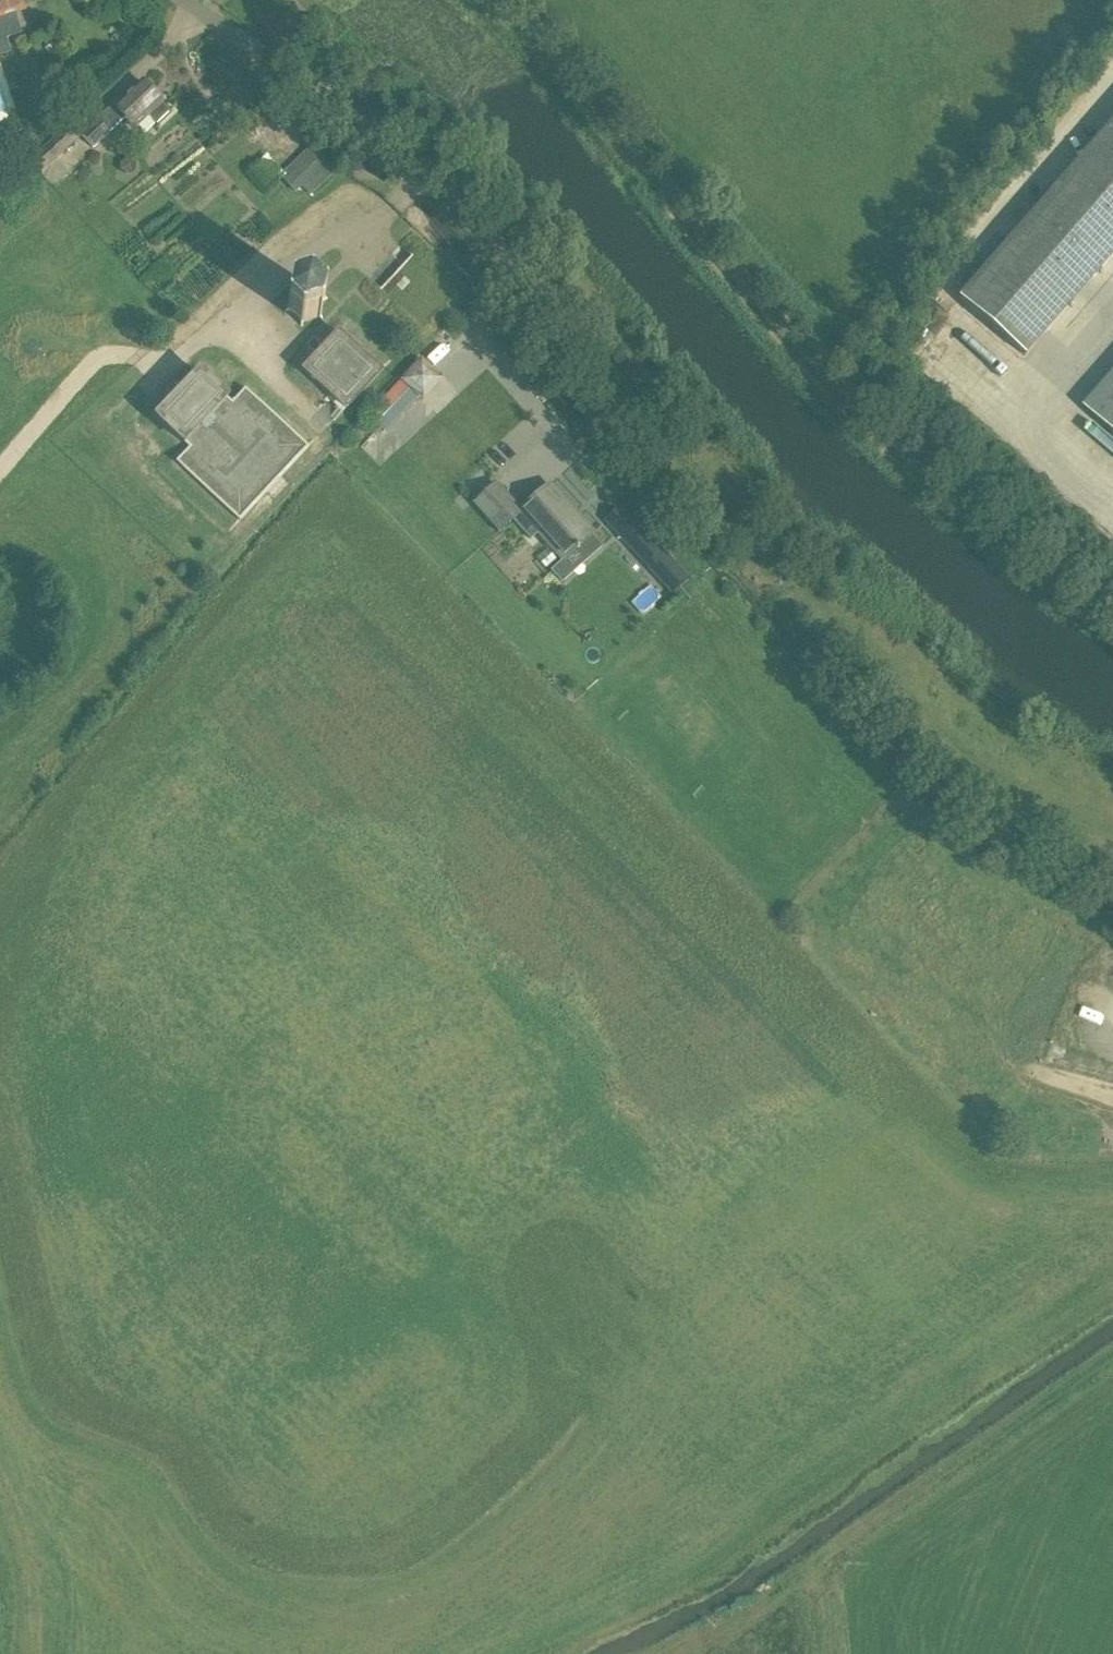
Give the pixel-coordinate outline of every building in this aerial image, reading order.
[(8,52),(3,37),(19,32),(13,12),(23,8),(20,0),(0,0),(0,54),(8,52)] [(97,118),(86,107),(70,122),(50,141),(62,154),(82,135),(94,147),(124,119),(134,129),(149,115),(156,123),(169,111),(162,103),(159,100),(159,96),(155,90),(151,90),(142,81),(126,95),(125,93),(97,118)] [(24,163),(42,141),(18,122),(0,145),(24,163)] [(960,297),(1024,354),(1112,252),(1112,122),(960,297)] [(42,173),(62,154),(50,141),(30,160),(42,173)] [(335,170),(312,146),(281,175),(296,192),(302,186),(309,194),(335,170)] [(132,158),(125,158),(121,163),(121,170),(125,174),(132,174),(136,169),(136,163),(132,158)] [(311,286),(312,281),(311,280),(310,286),(293,292),(289,288),(288,289),(292,293),(289,310),(283,312),(283,313),(289,311),(302,323),(300,329),(302,329),(303,324),(320,318),(325,322),(326,321),(321,317),(325,300),(330,298),(330,296),(324,298),(311,286)] [(347,412),(384,372),(339,329),(302,369),(347,412)] [(240,521),(309,447),(245,388),(234,400),(200,368),(155,416),(189,447),(176,461),(240,521)] [(1112,431),(1112,372),(1084,406),(1112,431)] [(417,396),(401,381),(370,413),(387,428),(417,396)] [(525,515),(496,484),(473,504),(500,533),(513,520),(531,539),(537,534),(562,561),(576,549),(586,560),(601,547),(591,535),(593,533),(549,484),(532,500),(536,505),(525,515)] [(621,506),(616,510),(609,517),(676,590),(688,578),(621,506)]
